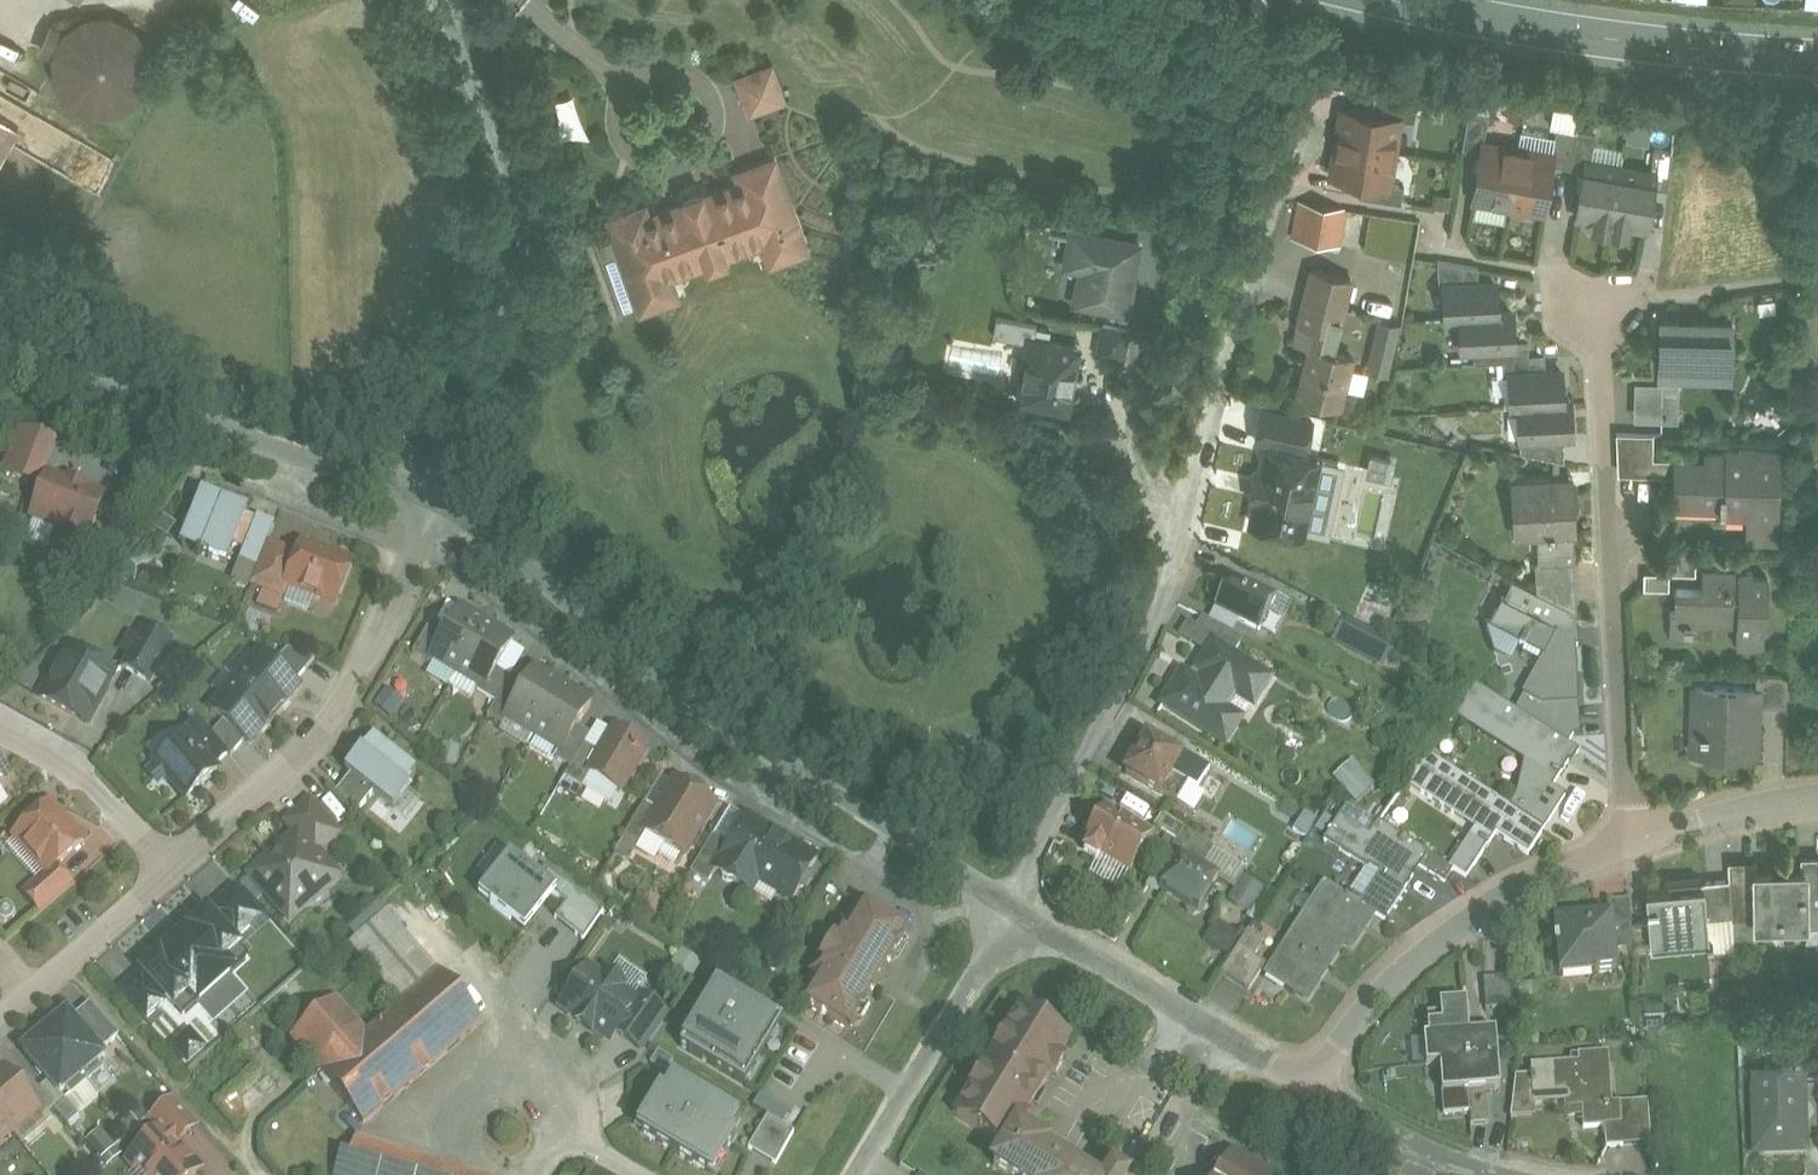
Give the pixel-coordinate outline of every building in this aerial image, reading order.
[(112,16),(87,18),(68,31),(53,24),(42,47),(57,54),(59,78),(73,98),(95,108),(119,106),(139,93),(150,70),(148,46),(134,26),(112,16)] [(773,61),(736,75),(749,112),(787,98),(773,61)] [(1419,100),(1376,93),(1373,112),(1399,116),(1399,117),(1416,120),(1419,100)] [(1555,105),(1553,124),(1577,127),(1579,107),(1555,105)] [(1373,112),(1344,108),(1339,141),(1394,149),(1399,117),(1399,116),(1373,112)] [(1490,113),(1470,110),(1463,148),(1482,151),(1484,142),(1485,142),(1490,113)] [(0,119),(0,160),(17,129),(0,119)] [(1578,129),(1558,125),(1553,154),(1554,154),(1552,163),(1571,167),(1578,129)] [(1597,132),(1578,129),(1571,167),(1586,169),(1587,161),(1592,161),(1597,132)] [(1394,149),(1339,141),(1334,174),(1362,178),(1389,182),(1389,181),(1394,149)] [(1485,142),(1484,142),(1482,151),(1474,197),(1509,203),(1519,148),(1485,142)] [(1595,145),(1594,158),(1622,160),(1623,148),(1595,145)] [(1674,150),(1655,147),(1652,172),(1656,173),(1654,186),(1668,188),(1674,150)] [(1553,154),(1519,148),(1509,203),(1545,209),(1552,163),(1554,154),(1553,154)] [(774,161),(742,172),(761,223),(762,226),(778,221),(780,228),(778,229),(781,236),(783,235),(789,252),(805,246),(774,161)] [(1592,161),(1587,161),(1586,169),(1578,215),(1596,218),(1603,228),(1612,221),(1622,167),(1592,161)] [(1652,172),(1622,167),(1612,221),(1619,231),(1630,224),(1647,227),(1654,186),(1656,173),(1652,172)] [(1389,182),(1362,178),(1360,195),(1403,202),(1406,184),(1389,181),(1389,182)] [(735,186),(659,214),(660,217),(649,221),(645,208),(613,219),(638,287),(639,287),(645,303),(674,292),(670,281),(673,279),(675,276),(676,272),(675,268),(678,268),(678,269),(702,260),(704,265),(709,263),(709,264),(711,263),(711,265),(714,266),(718,267),(721,266),(724,265),(726,262),(728,259),(727,257),(728,257),(728,256),(734,254),(732,249),(755,241),(750,227),(761,223),(747,186),(737,189),(735,186)] [(1347,207),(1300,199),(1293,237),(1340,245),(1347,207)] [(1475,203),(1474,216),(1508,219),(1510,206),(1475,203)] [(1094,216),(1056,208),(1052,226),(1072,230),(1091,233),(1094,216)] [(1091,233),(1072,230),(1065,265),(1082,268),(1075,301),(1127,312),(1141,243),(1091,233)] [(1480,266),(1439,259),(1440,287),(1445,286),(1445,285),(1481,283),(1480,266)] [(1352,277),(1313,267),(1299,320),(1299,321),(1295,337),(1298,343),(1312,346),(1300,394),(1340,404),(1353,354),(1334,349),(1352,277)] [(1481,283),(1445,285),(1445,286),(1447,317),(1461,317),(1461,316),(1500,314),(1500,313),(1498,285),(1486,286),(1485,283),(1481,283)] [(1500,314),(1461,316),(1461,317),(1463,348),(1487,346),(1516,345),(1516,344),(1514,312),(1500,313),(1500,314)] [(1038,324),(998,316),(994,335),(1030,342),(1031,339),(1035,340),(1038,324)] [(1399,324),(1382,320),(1372,359),(1389,363),(1399,324)] [(1733,322),(1662,321),(1661,362),(1664,362),(1664,377),(1680,377),(1680,363),(1732,364),(1733,322)] [(1130,327),(1104,322),(1098,353),(1124,358),(1130,327)] [(1035,340),(1031,339),(1030,342),(1019,399),(1067,408),(1079,348),(1035,340)] [(1516,345),(1487,346),(1487,361),(1503,361),(1503,360),(1531,358),(1530,343),(1516,344),(1516,345)] [(1546,357),(1531,358),(1503,360),(1503,361),(1504,375),(1510,375),(1510,374),(1547,372),(1546,357)] [(1547,372),(1510,374),(1510,375),(1511,390),(1512,405),(1572,402),(1572,401),(1565,402),(1563,371),(1547,372)] [(1504,375),(1493,376),(1494,391),(1511,390),(1510,375),(1504,375)] [(1680,377),(1664,377),(1663,382),(1663,418),(1679,418),(1680,377)] [(1663,382),(1637,381),(1636,418),(1663,419),(1663,418),(1663,382)] [(1572,402),(1512,405),(1512,406),(1519,406),(1521,437),(1564,434),(1574,434),(1572,402)] [(1305,418),(1263,409),(1256,439),(1299,448),(1305,418)] [(56,441),(22,429),(6,471),(39,484),(56,441)] [(1654,433),(1618,432),(1620,468),(1654,468),(1654,433)] [(1564,434),(1521,437),(1522,451),(1566,460),(1564,434)] [(1779,450),(1728,448),(1728,452),(1707,452),(1706,472),(1677,471),(1676,503),(1721,505),(1721,507),(1726,507),(1727,494),(1750,495),(1748,539),(1778,540),(1780,470),(1778,470),(1779,450)] [(1318,462),(1268,451),(1253,522),(1280,528),(1281,521),(1304,525),(1318,462)] [(67,482),(49,475),(33,516),(61,526),(54,543),(79,553),(85,536),(90,538),(106,497),(88,490),(89,488),(68,480),(67,482)] [(1560,477),(1519,479),(1520,514),(1531,514),(1532,536),(1545,535),(1547,561),(1575,560),(1576,560),(1575,532),(1578,532),(1575,485),(1560,486),(1560,477)] [(248,510),(206,493),(197,514),(193,512),(185,523),(192,526),(190,533),(206,540),(200,554),(227,564),(234,545),(247,550),(259,520),(247,515),(248,510)] [(247,550),(243,558),(258,564),(258,563),(261,564),(261,563),(259,563),(266,544),(268,545),(268,544),(266,544),(274,523),(260,517),(259,520),(247,550)] [(299,556),(269,544),(268,544),(268,545),(261,563),(261,564),(253,584),(284,597),(289,585),(288,585),(299,556)] [(331,555),(304,544),(299,556),(288,585),(289,585),(337,604),(353,564),(348,562),(345,556),(336,553),(331,555)] [(1697,552),(1660,551),(1660,571),(1696,573),(1697,552)] [(1547,561),(1535,562),(1537,589),(1576,609),(1577,610),(1575,560),(1547,561)] [(1753,570),(1741,570),(1741,569),(1713,568),(1713,588),(1678,587),(1677,609),(1672,609),(1672,638),(1687,638),(1688,628),(1693,628),(1693,622),(1688,622),(1688,613),(1711,613),(1711,617),(1714,617),(1714,613),(1738,614),(1738,644),(1764,645),(1765,626),(1768,626),(1769,577),(1753,577),(1753,570)] [(1277,599),(1235,577),(1218,609),(1260,631),(1277,599)] [(1537,589),(1515,578),(1491,624),(1524,641),(1521,647),(1526,650),(1532,638),(1548,646),(1544,653),(1553,658),(1531,698),(1550,708),(1573,707),(1579,706),(1577,648),(1580,648),(1579,646),(1577,646),(1576,632),(1579,632),(1579,630),(1576,630),(1576,609),(1537,589)] [(443,637),(431,656),(436,659),(457,672),(455,675),(456,675),(487,625),(460,608),(443,637)] [(1204,617),(1197,627),(1188,622),(1180,635),(1202,648),(1207,640),(1215,645),(1225,628),(1204,617)] [(487,625),(456,675),(457,676),(459,673),(480,686),(485,688),(497,669),(514,640),(487,625)] [(1340,626),(1333,645),(1387,666),(1394,647),(1340,626)] [(443,637),(428,628),(413,653),(433,665),(436,659),(431,656),(443,637)] [(1244,638),(1225,628),(1215,645),(1233,656),(1244,638)] [(172,645),(147,630),(125,668),(113,673),(114,674),(127,669),(151,682),(172,645)] [(1199,670),(1203,674),(1197,683),(1183,674),(1164,704),(1226,744),(1241,720),(1225,710),(1235,694),(1254,705),(1270,680),(1233,656),(1215,645),(1199,670)] [(72,650),(55,680),(51,678),(41,696),(90,724),(100,705),(97,704),(114,674),(113,673),(72,650)] [(316,660),(290,650),(289,650),(274,665),(296,684),(316,661),(316,660)] [(274,665),(262,654),(237,682),(277,717),(284,708),(283,707),(300,687),(296,684),(274,665)] [(563,686),(534,668),(520,691),(520,692),(522,693),(507,717),(508,718),(534,733),(529,741),(529,742),(563,686)] [(511,678),(497,669),(485,688),(480,686),(477,691),(496,703),(508,684),(511,678)] [(1789,673),(1758,672),(1757,687),(1759,687),(1758,705),(1788,706),(1789,673)] [(277,717),(237,682),(212,711),(225,721),(246,740),(250,744),(267,724),(269,725),(277,717)] [(496,703),(488,717),(503,726),(508,718),(507,717),(522,693),(520,692),(520,691),(508,684),(496,703)] [(1757,687),(1695,685),(1693,753),(1757,756),(1758,705),(1759,687),(1757,687)] [(563,686),(529,742),(530,743),(535,734),(560,749),(561,750),(576,726),(578,727),(578,726),(592,703),(563,686)] [(1515,711),(1477,686),(1458,713),(1530,761),(1521,802),(1550,821),(1566,798),(1552,789),(1577,751),(1569,746),(1515,711)] [(403,701),(387,689),(375,703),(392,716),(403,701)] [(1573,707),(1550,708),(1531,698),(1526,694),(1515,711),(1569,746),(1574,738),(1573,707)] [(213,734),(202,721),(187,734),(215,767),(230,754),(213,734)] [(246,740),(225,721),(213,734),(230,754),(232,756),(246,740)] [(576,726),(561,750),(560,749),(555,757),(571,767),(585,744),(591,734),(578,726),(578,727),(576,726)] [(647,747),(616,729),(601,754),(589,774),(590,774),(592,771),(621,788),(619,791),(621,792),(647,747)] [(215,767),(187,734),(156,760),(187,797),(219,771),(215,767)] [(403,756),(381,738),(378,742),(375,739),(364,753),(362,751),(347,770),(374,793),(395,810),(411,790),(406,787),(417,773),(400,759),(403,756)] [(1183,759),(1148,738),(1126,774),(1176,804),(1188,784),(1173,775),(1183,759)] [(460,748),(445,744),(440,762),(454,766),(460,748)] [(601,754),(585,744),(571,767),(565,777),(582,788),(590,774),(589,774),(601,754)] [(1544,830),(1428,754),(1409,782),(1482,831),(1454,871),(1467,879),(1497,833),(1529,854),(1544,830)] [(1354,759),(1334,776),(1358,803),(1378,785),(1354,759)] [(1,791),(12,782),(0,768),(0,792),(1,791)] [(374,793),(352,775),(336,794),(356,815),(374,793)] [(688,786),(678,779),(677,781),(659,810),(646,833),(647,833),(684,855),(716,802),(702,794),(701,789),(694,785),(688,786)] [(646,802),(626,835),(641,843),(647,833),(646,833),(659,810),(646,802)] [(339,834),(311,803),(289,822),(298,833),(316,853),(318,852),(339,834)] [(52,805),(38,817),(33,817),(27,822),(27,827),(23,831),(34,843),(28,848),(48,871),(49,872),(57,866),(84,841),(52,805)] [(1154,836),(1108,808),(1085,845),(1089,848),(1086,852),(1099,860),(1102,855),(1131,873),(1154,836)] [(1179,839),(1186,828),(1164,814),(1157,825),(1179,839)] [(818,859),(747,817),(730,845),(716,869),(716,870),(722,873),(724,878),(729,880),(734,880),(738,883),(747,869),(758,876),(757,877),(793,899),(818,859)] [(1454,871),(1380,823),(1371,838),(1341,819),(1325,842),(1367,869),(1369,866),(1381,874),(1361,906),(1375,915),(1386,922),(1421,868),(1445,884),(1454,871)] [(1205,841),(1186,828),(1179,839),(1198,852),(1205,841)] [(298,833),(252,874),(291,918),(310,901),(316,900),(325,892),(327,886),(328,885),(320,876),(331,867),(318,852),(316,853),(298,833)] [(714,835),(692,872),(709,882),(716,870),(716,869),(730,845),(714,835)] [(1220,877),(1184,855),(1179,864),(1173,860),(1167,870),(1174,874),(1163,892),(1188,907),(1189,911),(1194,915),(1202,914),(1205,909),(1203,904),(1220,877)] [(1804,855),(1805,871),(1807,871),(1807,901),(1817,901),(1817,855),(1804,855)] [(511,856),(478,895),(524,932),(554,896),(556,893),(538,878),(511,856)] [(1758,860),(1730,861),(1731,875),(1733,914),(1757,914),(1756,872),(1759,872),(1758,860)] [(48,871),(25,892),(42,911),(73,884),(57,866),(49,872),(48,871)] [(546,868),(538,878),(556,893),(554,896),(567,905),(555,920),(584,942),(603,913),(546,868)] [(1805,871),(1788,871),(1788,875),(1773,874),(1773,871),(1759,872),(1756,872),(1757,914),(1779,914),(1779,921),(1807,920),(1807,901),(1807,871),(1805,871)] [(1704,884),(1648,889),(1651,920),(1652,941),(1709,936),(1708,916),(1733,914),(1731,875),(1703,878),(1704,884)] [(1263,890),(1242,878),(1228,900),(1249,913),(1263,890)] [(1328,885),(1269,975),(1308,1001),(1345,945),(1352,950),(1375,915),(1361,906),(1328,885)] [(260,916),(236,888),(215,908),(220,914),(235,931),(239,935),(260,916)] [(1631,902),(1611,904),(1612,917),(1613,917),(1616,953),(1636,951),(1633,921),(1631,902)] [(843,926),(815,972),(820,975),(804,1000),(852,1028),(910,932),(862,903),(847,929),(843,926)] [(192,929),(163,955),(161,953),(143,969),(149,976),(144,981),(160,998),(165,994),(175,1005),(191,992),(198,1000),(232,970),(225,962),(240,948),(230,936),(235,931),(220,914),(214,918),(208,912),(190,928),(192,929)] [(439,971),(390,914),(352,946),(401,1003),(439,971)] [(1612,917),(1556,923),(1558,940),(1555,941),(1556,948),(1559,948),(1560,968),(1595,965),(1596,972),(1617,971),(1616,953),(1613,917),(1612,917)] [(1651,920),(1633,921),(1636,951),(1648,949),(1647,943),(1651,943),(1652,941),(1651,920)] [(1239,936),(1217,921),(1204,940),(1226,955),(1239,936)] [(1250,931),(1222,973),(1249,991),(1266,965),(1256,958),(1266,942),(1250,931)] [(697,960),(684,950),(675,964),(688,973),(697,960)] [(589,970),(563,1007),(580,1018),(578,1021),(593,1032),(595,1029),(612,1041),(617,1033),(638,1004),(636,1002),(621,992),(625,986),(610,976),(606,981),(589,970)] [(401,1003),(367,1033),(337,999),(292,1037),(365,1123),(483,1023),(439,971),(401,1003)] [(144,981),(139,975),(124,988),(148,1015),(163,1002),(160,998),(144,981)] [(1516,976),(1485,979),(1487,1009),(1518,1007),(1516,976)] [(744,1087),(783,1022),(719,984),(680,1048),(744,1087)] [(1466,1003),(1442,1004),(1443,1024),(1430,1025),(1430,1015),(1428,1015),(1430,1037),(1425,1037),(1427,1066),(1499,1060),(1497,1033),(1471,1034),(1467,993),(1465,993),(1466,1003)] [(667,1015),(641,996),(636,1002),(638,1004),(617,1033),(642,1051),(667,1015)] [(120,1036),(91,1004),(72,1019),(100,1053),(120,1036)] [(1021,1013),(958,1117),(1006,1147),(1017,1129),(1022,1132),(1029,1121),(1023,1117),(1051,1071),(1057,1075),(1064,1063),(1059,1059),(1069,1042),(1021,1013)] [(68,1014),(24,1051),(60,1094),(66,1090),(71,1097),(105,1070),(99,1063),(104,1058),(100,1053),(72,1019),(68,1014)] [(1802,1052),(1803,1065),(1805,1065),(1805,1085),(1817,1085),(1817,1051),(1802,1052)] [(1579,1063),(1531,1067),(1534,1103),(1564,1100),(1565,1115),(1567,1115),(1567,1109),(1583,1107),(1584,1127),(1606,1126),(1607,1148),(1651,1145),(1648,1101),(1621,1103),(1612,1103),(1609,1054),(1579,1056),(1579,1063)] [(1499,1060),(1427,1066),(1440,1065),(1444,1115),(1469,1113),(1468,1091),(1486,1090),(1501,1089),(1499,1060)] [(1805,1085),(1805,1065),(1803,1065),(1758,1066),(1759,1108),(1772,1108),(1773,1119),(1765,1119),(1766,1152),(1807,1151),(1805,1085)] [(5,1071),(0,1075),(0,1117),(13,1132),(37,1112),(38,1111),(16,1084),(5,1071)] [(53,1107),(26,1075),(16,1084),(38,1111),(37,1112),(43,1118),(54,1109),(53,1107)] [(636,1129),(713,1174),(714,1174),(737,1137),(731,1134),(740,1120),(673,1080),(665,1094),(659,1090),(636,1129)] [(1486,1090),(1468,1091),(1469,1113),(1471,1125),(1489,1124),(1486,1090)] [(80,1116),(65,1098),(53,1107),(54,1109),(69,1126),(80,1116)] [(148,1121),(159,1133),(132,1158),(131,1164),(137,1171),(144,1171),(147,1174),(196,1174),(201,1170),(182,1148),(182,1141),(200,1125),(176,1098),(148,1121)] [(0,1117),(0,1142),(13,1132),(0,1117)] [(765,1120),(747,1151),(773,1166),(791,1135),(765,1120)] [(86,1141),(101,1158),(115,1145),(101,1128),(86,1141)] [(1017,1129),(1006,1147),(995,1165),(1011,1174),(1083,1174),(1045,1152),(1047,1148),(1022,1132),(1017,1129)] [(352,1133),(339,1174),(487,1174),(352,1133)] [(1235,1156),(1223,1174),(1267,1174),(1235,1156)]
